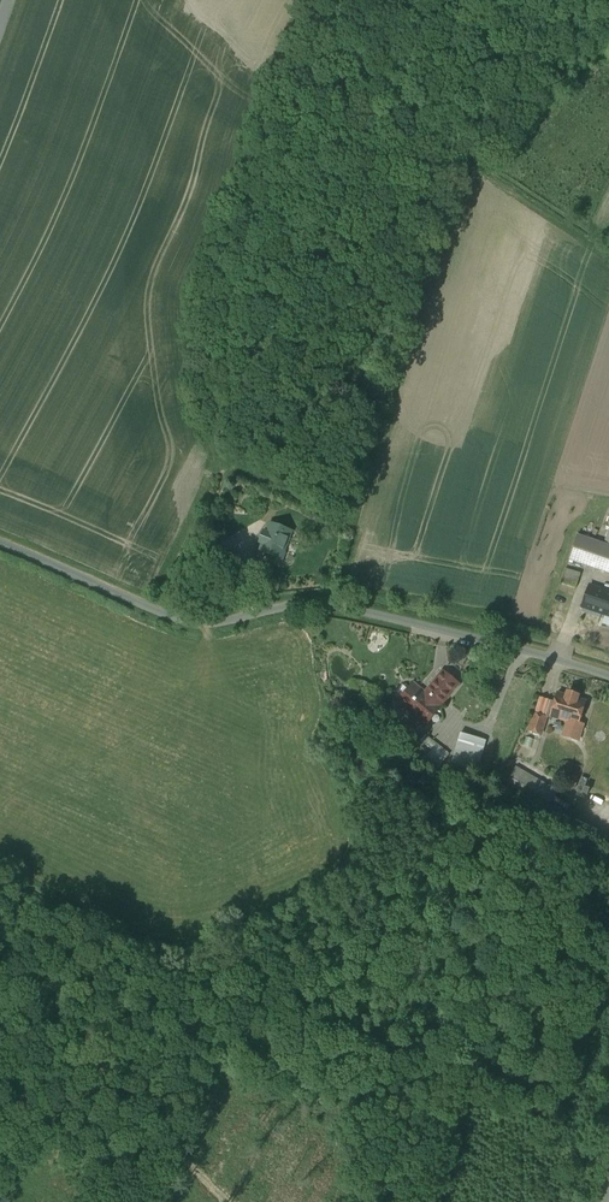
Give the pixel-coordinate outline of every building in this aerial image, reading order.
[(577,531),(568,557),(608,571),(608,522),(603,540),(577,531)] [(265,534),(262,542),(263,542),(264,545),(262,551),(274,556),(272,561),(281,564),(285,554),(283,553),(291,532),(272,524),(268,533),(266,534),(265,534)] [(266,534),(268,533),(265,532),(263,533),(262,533),(261,535),(260,536),(260,537),(260,539),(260,540),(260,542),(261,543),(264,545),(263,542),(262,542),(265,534),(266,534)] [(234,555),(213,543),(202,562),(223,574),(234,555)] [(579,568),(565,563),(560,579),(574,584),(579,568)] [(590,580),(581,607),(608,616),(608,586),(590,580)] [(459,681),(440,666),(426,685),(411,674),(383,710),(395,719),(406,704),(428,721),(459,681)] [(567,697),(558,694),(556,702),(551,716),(569,722),(579,725),(579,724),(586,703),(578,700),(567,697)] [(540,697),(535,714),(547,718),(550,720),(551,716),(556,702),(540,697)] [(535,714),(529,731),(541,735),(547,718),(535,714)] [(579,725),(569,722),(564,736),(578,740),(583,725),(579,724),(579,725)] [(451,762),(478,769),(486,739),(458,732),(451,762)] [(439,768),(450,752),(425,734),(413,750),(439,768)] [(566,787),(574,789),(578,777),(570,775),(566,787)] [(566,818),(571,803),(552,797),(547,812),(566,818)]
